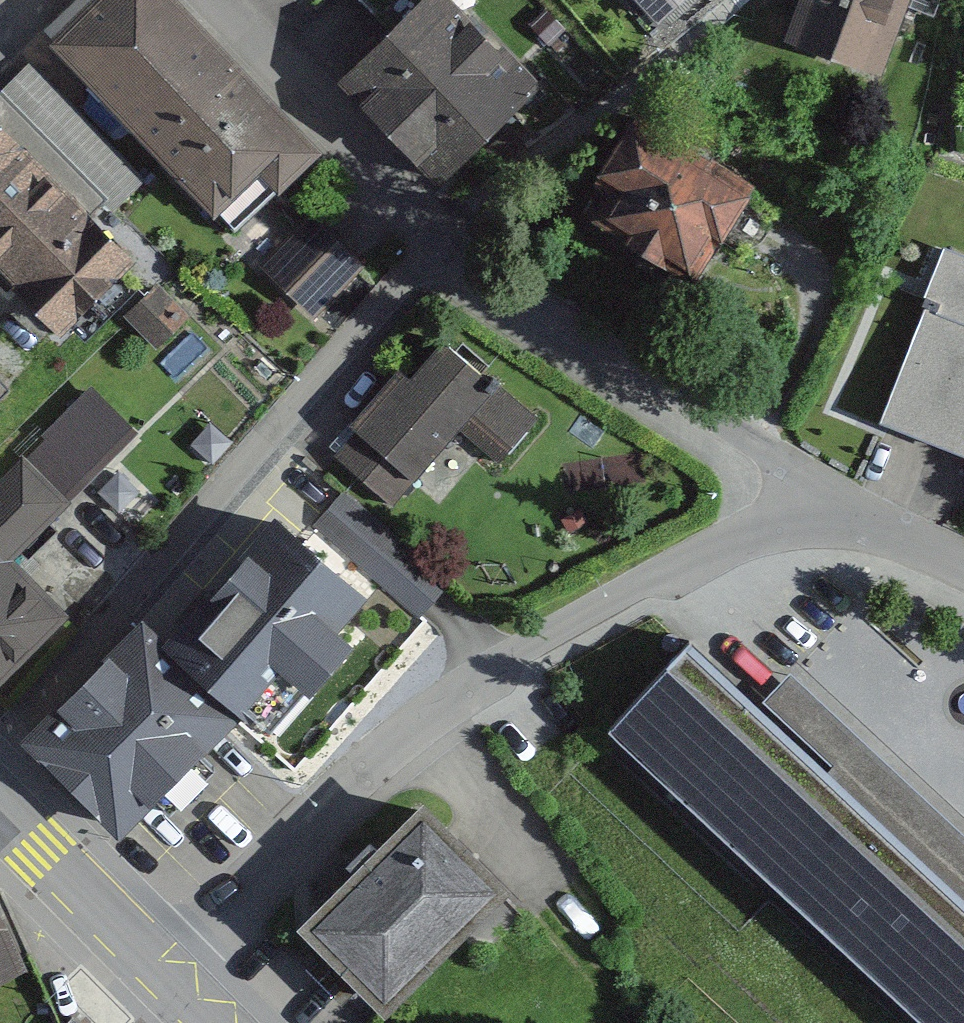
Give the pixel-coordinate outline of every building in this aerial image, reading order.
[(36,49),(230,241),(316,154),(160,0),(85,0),(36,49)] [(335,87),(432,187),(540,83),(460,0),(426,0),(335,87)] [(640,36),(681,0),(609,0),(640,36)] [(782,47),(869,86),(907,0),(803,0),(782,47)] [(52,342),(130,269),(0,131),(0,287),(52,342)] [(619,134),(573,224),(694,285),(740,195),(619,134)] [(359,271),(300,219),(252,273),(311,325),(359,271)] [(930,259),(870,425),(963,459),(963,272),(930,259)] [(432,334),(331,461),(392,509),(456,426),(507,466),(543,420),(432,334)] [(93,390),(38,446),(79,485),(133,429),(93,390)] [(0,471),(0,663),(50,609),(2,564),(59,504),(11,459),(0,471)] [(137,620),(24,741),(124,835),(154,804),(208,747),(222,732),(244,711),(270,733),(351,650),(334,632),(376,591),(424,630),(457,589),(309,475),(160,638),(137,620)] [(683,631),(598,722),(923,1022),(963,1022),(963,823),(789,661),(755,697),(683,631)] [(408,809),(284,930),(370,1018),(494,897),(408,809)]
